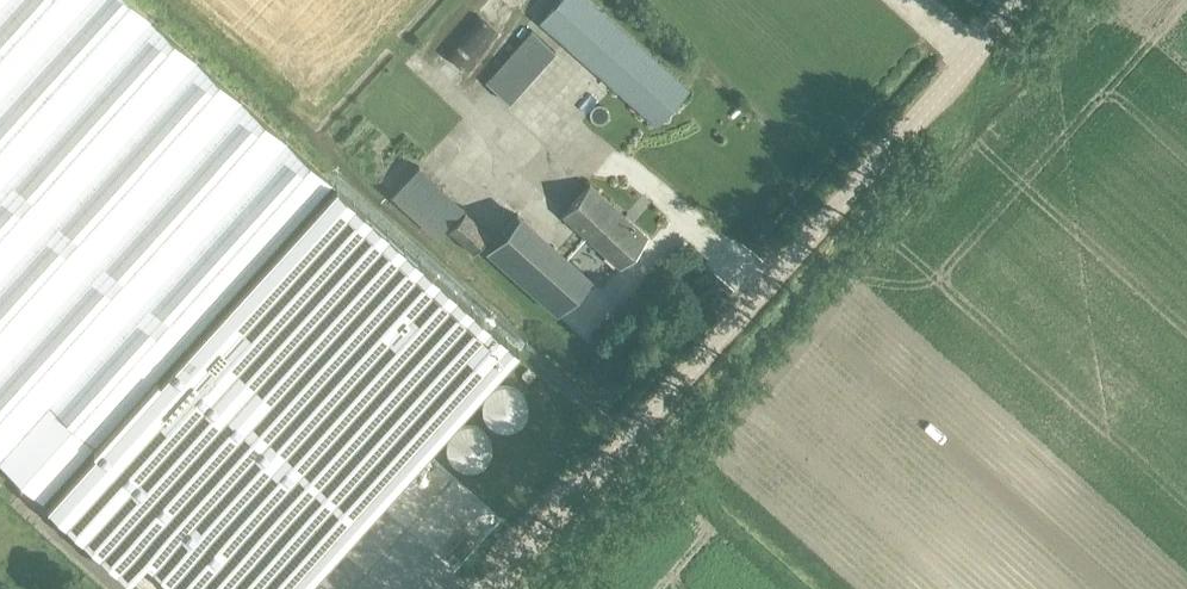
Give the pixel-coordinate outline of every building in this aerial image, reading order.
[(45,500),(127,577),(145,556),(182,588),(302,588),(517,351),(511,347),(126,0),(0,0),(0,460),(45,500)] [(459,41),(477,57),(529,0),(496,0),(459,41)] [(689,88),(592,0),(560,0),(542,20),(657,124),(689,88)] [(508,102),(555,50),(532,29),(486,80),(508,102)] [(437,236),(466,205),(419,164),(391,195),(437,236)] [(622,265),(648,235),(590,184),(564,213),(622,265)] [(473,252),(490,233),(466,210),(448,229),(473,252)] [(559,313),(591,278),(519,214),(488,249),(559,313)] [(492,427),(531,415),(520,380),(481,391),(492,427)] [(445,439),(470,466),(495,443),(470,416),(445,439)]
